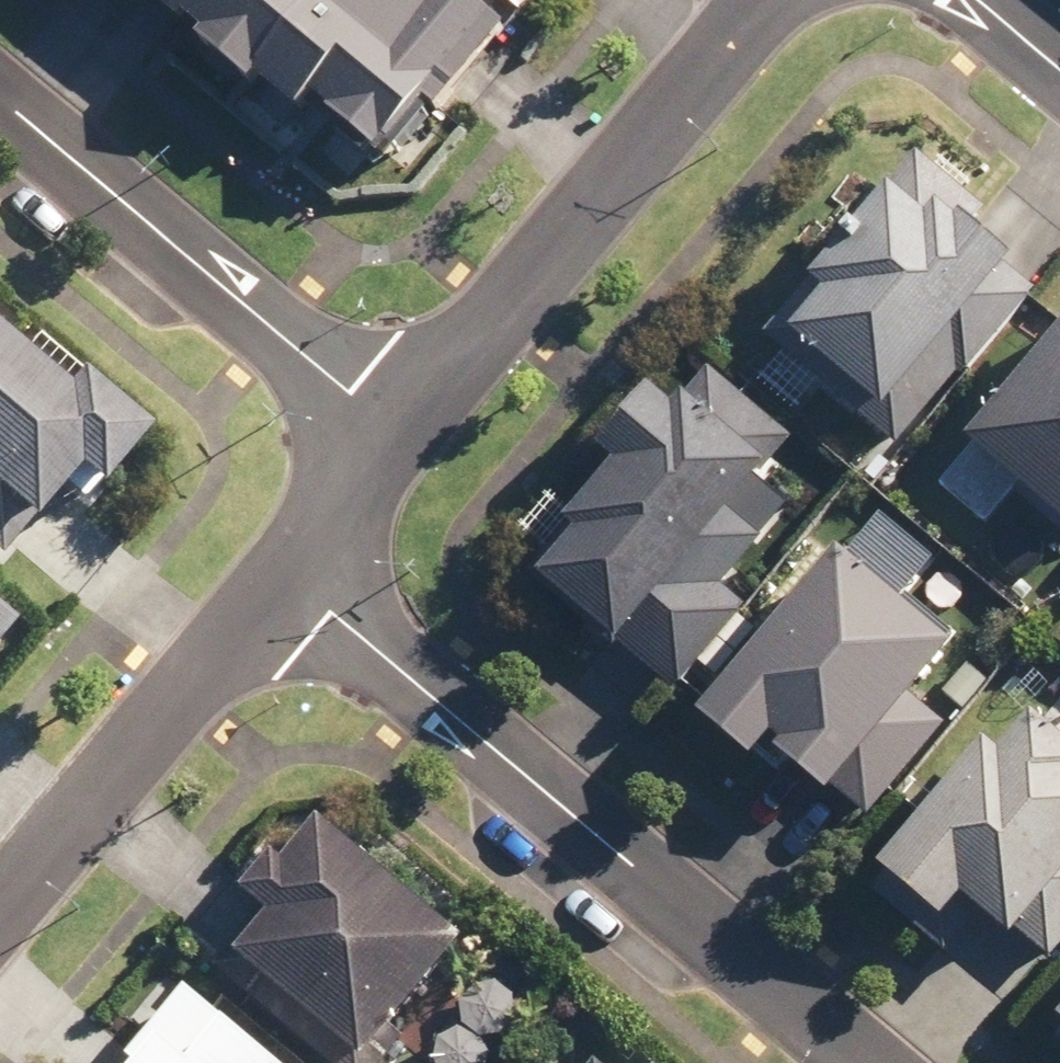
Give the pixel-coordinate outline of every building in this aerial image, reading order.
[(230,96),(240,86),(283,124),(290,116),(357,175),(409,116),(427,131),(503,45),(452,0),(121,0),(230,96)] [(947,342),(1010,269),(961,227),(976,210),(920,162),(886,200),(866,183),(805,254),(824,269),(757,346),(881,453),(964,356),(947,342)] [(958,449),(969,458),(942,489),(983,526),(1011,494),(1059,538),(1059,334),(958,449)] [(60,482),(80,498),(128,439),(59,384),(46,400),(0,363),(0,556),(60,482)] [(697,561),(731,520),(761,545),(799,499),(768,473),(790,447),(705,376),(682,403),(673,396),(659,412),(640,397),(586,462),(599,473),(564,514),(542,496),(511,533),(545,562),(526,585),(610,656),(619,645),(674,691),(748,604),(697,561)] [(935,569),(879,518),(686,730),(737,777),(764,747),(774,756),(763,767),(810,809),(945,661),(935,652),(950,636),(908,598),(935,569)] [(1027,721),(988,763),(975,751),(864,874),(874,883),(864,894),(937,961),(956,940),(941,925),(955,910),(1002,952),(1059,888),(1059,751),(1027,721)] [(309,828),(268,879),(253,867),(230,896),(255,916),(214,968),(332,1062),(373,1062),(463,951),(309,828)] [(157,980),(125,1022),(144,1036),(130,1056),(112,1043),(97,1062),(246,1062),(225,1048),(234,1037),(157,980)] [(1044,1033),(1059,1048),(1059,1015),(1044,1033)]
